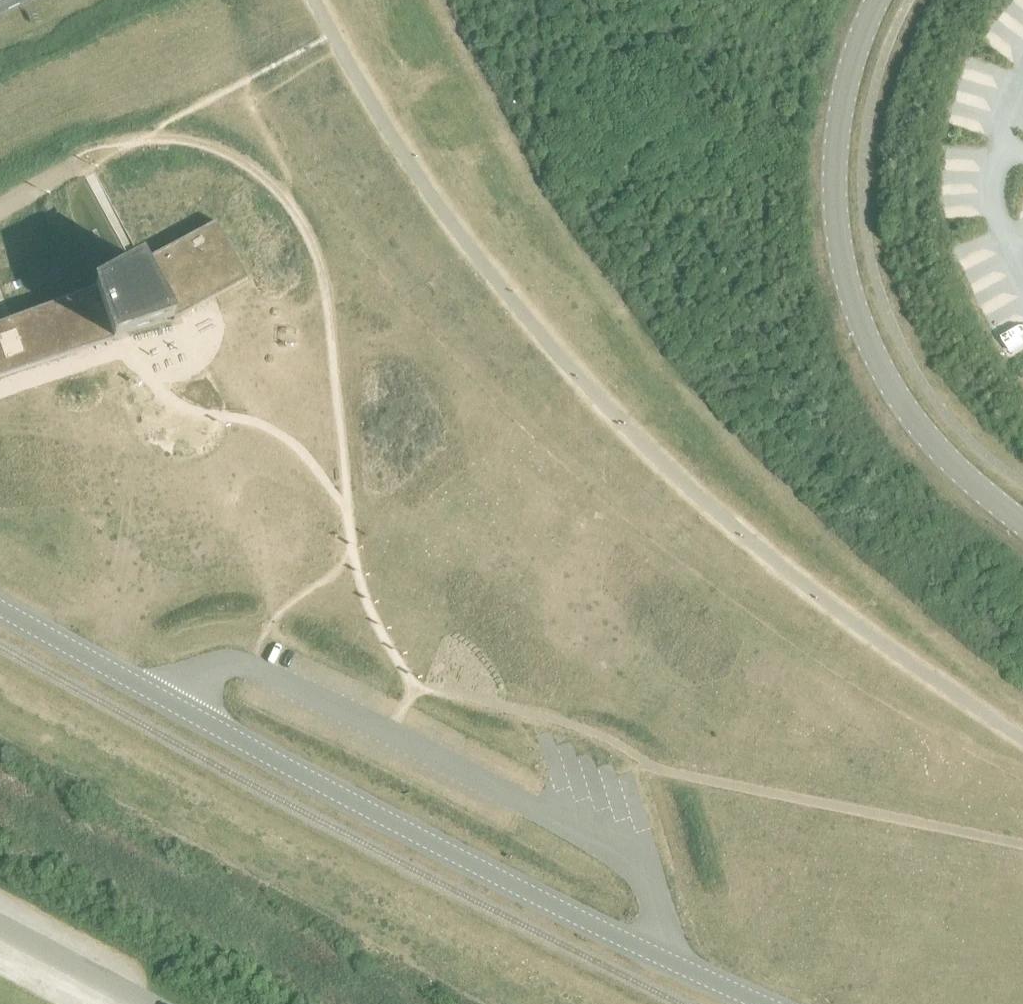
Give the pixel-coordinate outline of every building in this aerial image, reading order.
[(0,323),(0,378),(115,340),(174,320),(246,280),(215,225),(141,265),(115,280),(0,323)]
